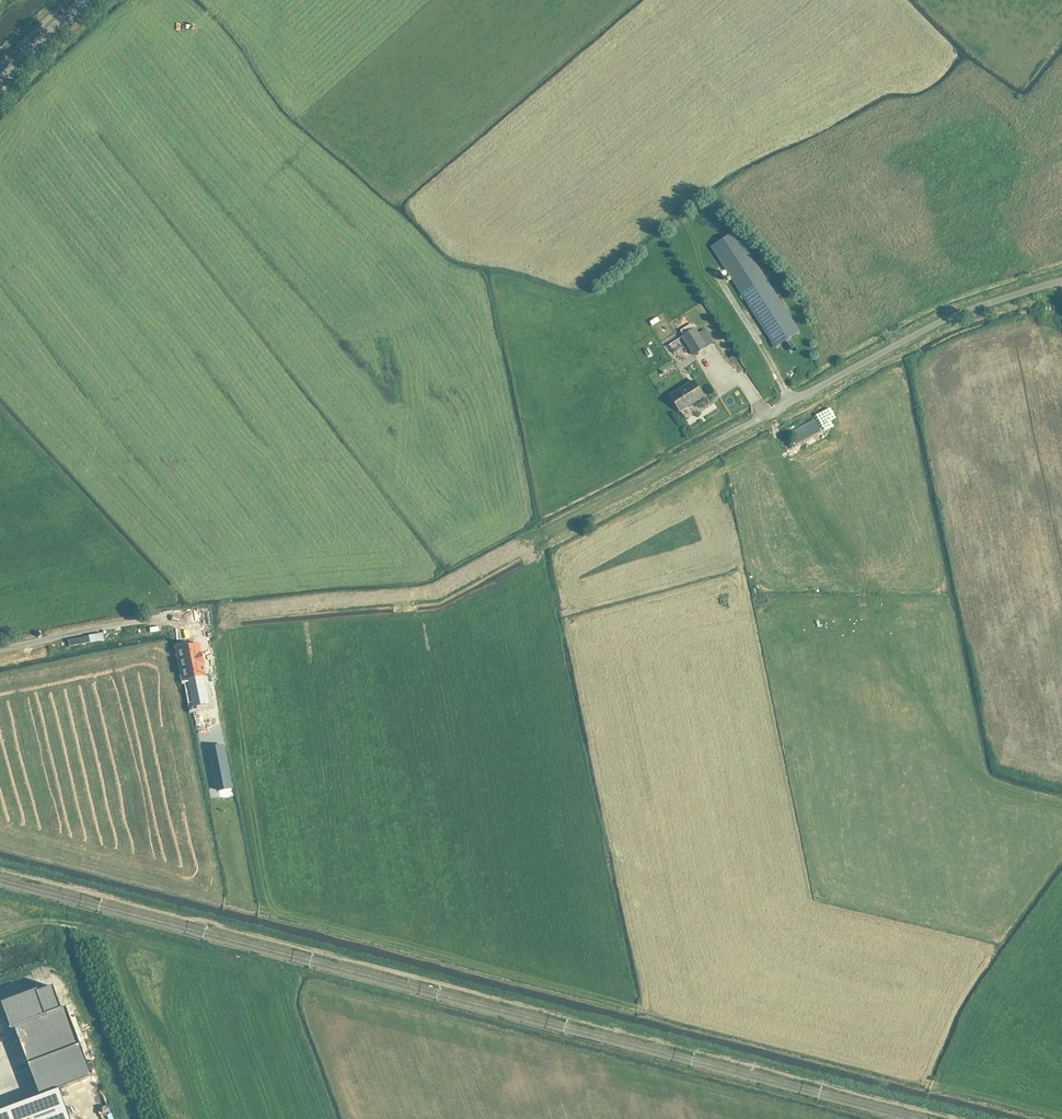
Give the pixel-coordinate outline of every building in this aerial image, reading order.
[(727,271),(775,347),(799,331),(751,256),(735,231),(711,246),(727,271)] [(695,328),(682,336),(694,354),(707,346),(695,328)] [(670,396),(680,411),(703,396),(694,381),(670,396)] [(821,431),(815,418),(790,432),(796,444),(821,431)] [(186,619),(203,617),(202,610),(186,611),(186,619)] [(187,647),(179,648),(185,678),(187,678),(192,699),(207,696),(203,675),(205,674),(202,662),(202,661),(201,656),(201,654),(199,645),(196,645),(196,643),(187,645),(187,647)] [(223,746),(209,749),(217,787),(218,790),(232,787),(231,784),(223,746)] [(35,992),(4,1003),(2,1004),(10,1026),(8,1027),(8,1028),(12,1027),(38,1095),(90,1075),(64,1006),(59,1008),(51,985),(35,992)] [(57,1088),(0,1110),(0,1118),(69,1118),(57,1088)]
